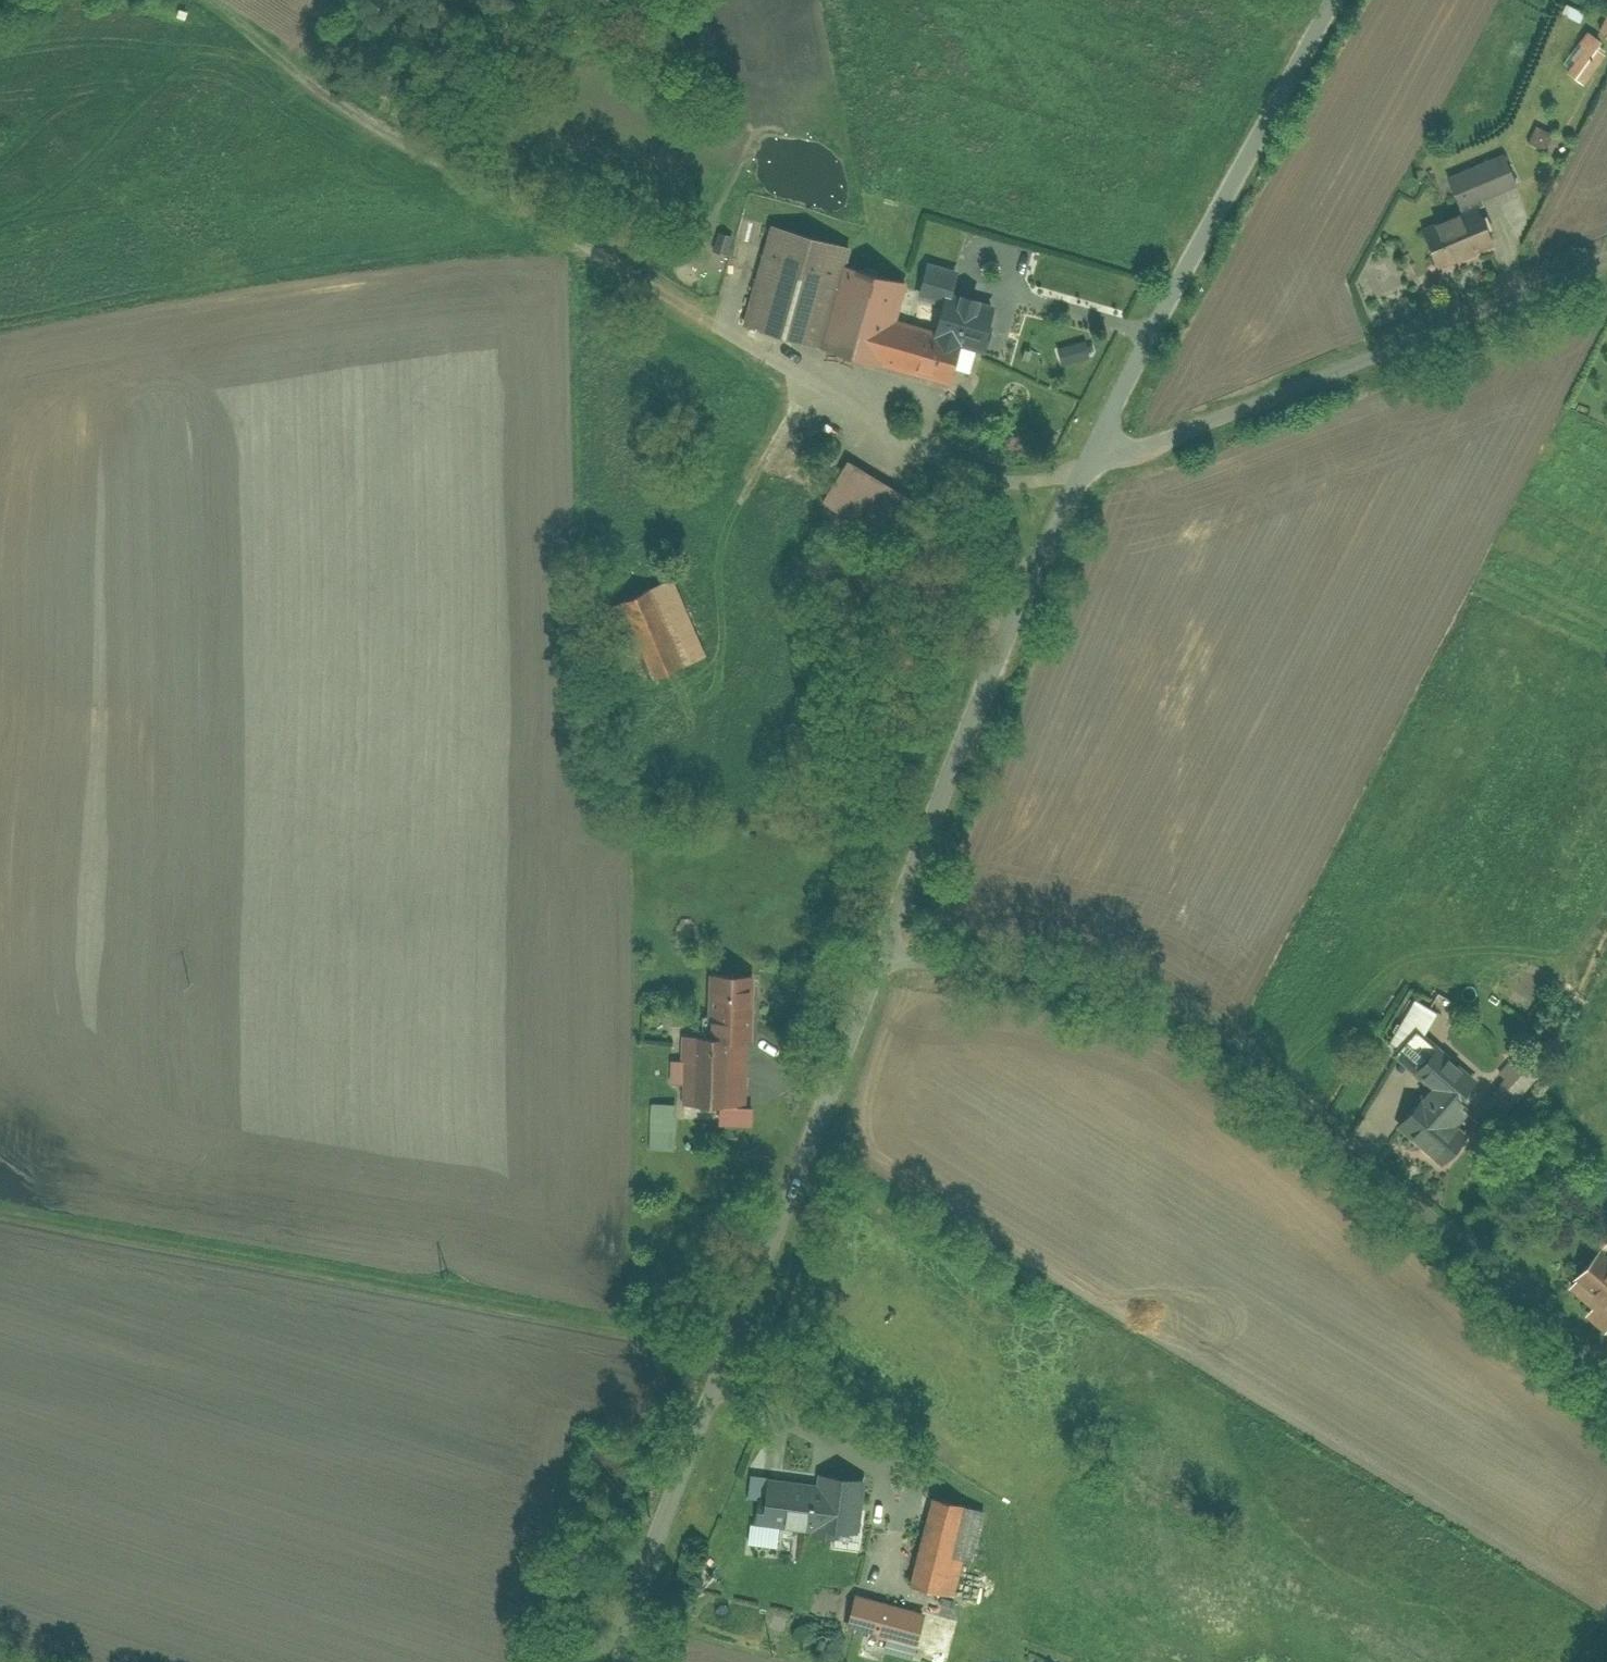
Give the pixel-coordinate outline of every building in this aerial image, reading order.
[(1566,68),(1588,86),(1606,62),(1606,50),(1591,37),(1566,68)] [(1536,130),(1530,147),(1549,154),(1555,137),(1536,130)] [(1504,159),(1448,182),(1460,212),(1516,189),(1504,159)] [(1426,232),(1439,271),(1496,252),(1483,212),(1426,232)] [(773,229),(745,330),(825,352),(848,268),(853,251),(773,229)] [(966,338),(896,319),(906,284),(848,268),(825,352),(953,386),(966,338)] [(852,466),(827,510),(890,545),(915,501),(852,466)] [(680,582),(615,606),(646,686),(710,661),(680,582)] [(687,1109),(752,1108),(750,972),(710,973),(711,1040),(686,1040),(687,1109)] [(1493,1068),(1437,1021),(1439,1017),(1392,988),(1364,1033),(1397,1054),(1394,1058),(1433,1090),(1400,1130),(1444,1166),(1485,1118),(1465,1101),(1493,1068)] [(650,1112),(650,1153),(675,1153),(675,1112),(650,1112)] [(1602,1251),(1575,1283),(1606,1310),(1606,1255),(1602,1251)] [(827,1475),(826,1483),(760,1474),(754,1517),(860,1531),(867,1480),(827,1475)] [(896,1567),(917,1573),(913,1585),(958,1597),(981,1514),(935,1501),(922,1548),(903,1543),(896,1567)] [(859,1597),(848,1632),(947,1661),(958,1626),(859,1597)]
